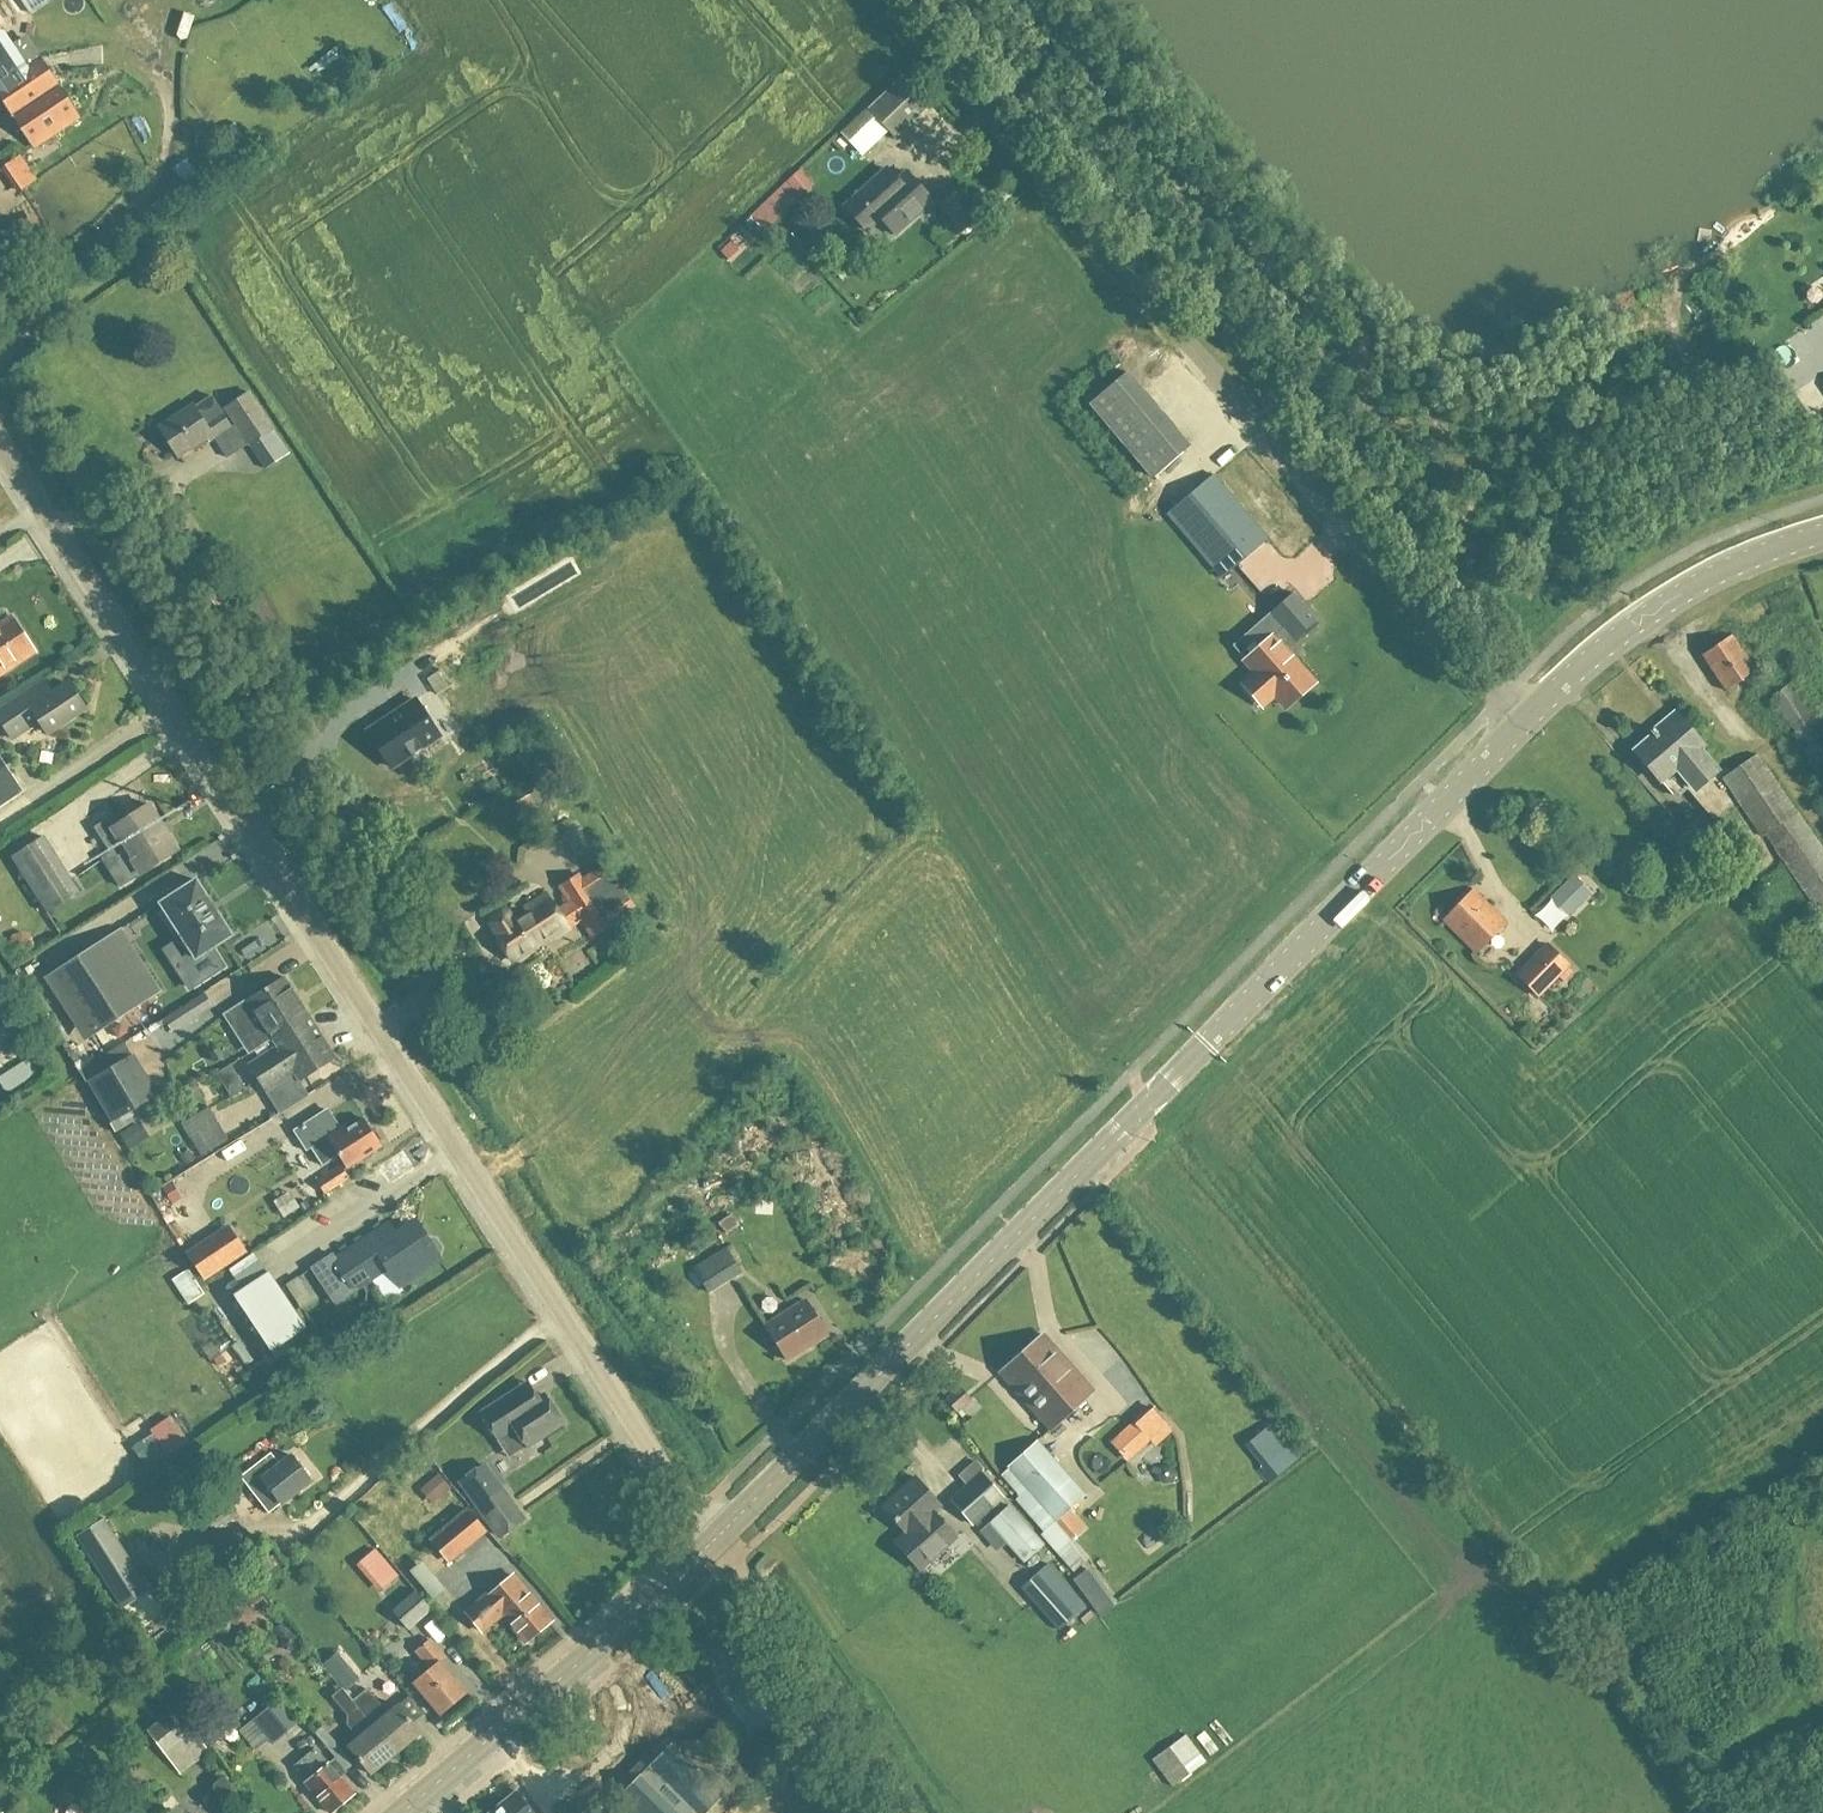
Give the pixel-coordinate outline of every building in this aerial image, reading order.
[(48,0),(21,0),(29,13),(48,0)] [(55,82),(26,38),(12,47),(7,39),(0,29),(0,94),(11,111),(55,82)] [(930,104),(903,75),(869,109),(891,132),(895,137),(930,104)] [(11,111),(35,147),(79,118),(55,82),(11,111)] [(27,154),(6,167),(22,193),(43,180),(27,154)] [(887,167),(845,206),(866,230),(880,217),(895,234),(933,200),(906,171),(898,179),(887,167)] [(802,169),(788,182),(801,197),(815,184),(802,169)] [(788,182),(752,217),(765,231),(801,197),(788,182)] [(941,202),(962,231),(983,215),(962,186),(941,202)] [(1153,477),(1190,446),(1128,372),(1091,403),(1153,477)] [(208,442),(232,426),(212,395),(194,407),(193,406),(160,428),(178,456),(206,438),(208,442)] [(232,427),(231,427),(238,438),(243,434),(250,443),(267,431),(262,423),(262,422),(245,395),(225,408),(234,424),(232,426),(232,427)] [(1168,514),(1222,578),(1268,539),(1214,474),(1168,514)] [(1294,593),(1271,613),(1284,627),(1246,660),(1257,673),(1252,678),(1270,698),(1275,694),(1287,707),(1314,683),(1283,648),(1294,639),(1295,640),(1318,620),(1294,593)] [(36,653),(14,619),(0,629),(0,677),(36,653)] [(1726,690),(1756,670),(1731,634),(1702,654),(1726,690)] [(44,681),(0,710),(0,720),(12,738),(39,721),(48,733),(86,708),(69,683),(53,694),(44,681)] [(1792,682),(1770,694),(1794,731),(1792,734),(1822,780),(1822,728),(1792,682)] [(440,736),(416,700),(368,731),(392,767),(411,755),(412,756),(413,755),(412,753),(421,748),(422,749),(423,748),(422,747),(440,736)] [(1696,789),(1718,770),(1700,749),(1705,744),(1678,713),(1654,733),(1655,735),(1637,751),(1661,779),(1677,766),(1696,789)] [(26,793),(0,754),(0,810),(26,793)] [(1799,811),(1797,812),(1757,754),(1723,778),(1764,836),(1768,834),(1822,915),(1822,846),(1799,811)] [(143,875),(179,852),(149,805),(123,821),(119,814),(95,828),(120,867),(132,858),(143,875)] [(80,893),(45,838),(13,858),(48,913),(80,893)] [(1569,917),(1593,893),(1574,873),(1550,897),(1569,917)] [(582,919),(594,938),(613,925),(601,907),(585,882),(580,874),(561,886),(571,902),(559,910),(570,928),(582,919)] [(198,958),(197,958),(231,936),(232,936),(233,935),(232,934),(197,881),(197,879),(195,880),(196,881),(161,903),(161,902),(160,903),(161,904),(196,958),(195,958),(196,959),(198,958)] [(1477,953),(1508,922),(1473,888),(1443,919),(1477,953)] [(505,952),(508,950),(514,960),(547,939),(549,941),(570,928),(559,910),(548,894),(527,908),(530,913),(516,921),(510,911),(504,910),(494,917),(493,922),(499,932),(497,934),(499,936),(496,937),(495,943),(500,951),(505,952)] [(150,996),(111,936),(55,973),(94,1033),(150,996)] [(1548,944),(1518,975),(1539,995),(1569,963),(1548,944)] [(274,1041),(311,1018),(285,977),(248,1001),(224,1016),(238,1038),(243,1035),(253,1051),(272,1039),(274,1041)] [(300,1081),(336,1058),(311,1018),(274,1041),(277,1047),(249,1065),(266,1091),(295,1073),(300,1081)] [(0,1027),(0,1055),(1,1056),(26,1043),(14,1020),(0,1027)] [(156,1097),(132,1056),(91,1080),(115,1122),(156,1097)] [(36,1060),(8,1071),(14,1087),(43,1076),(36,1060)] [(202,1155),(229,1139),(210,1107),(183,1123),(202,1155)] [(382,1146),(380,1143),(381,1138),(376,1131),(372,1130),(364,1118),(347,1129),(344,1125),(339,1129),(325,1108),(293,1128),(302,1142),(307,1151),(312,1148),(323,1165),(339,1154),(347,1168),(382,1146)] [(218,1195),(243,1180),(230,1158),(205,1173),(218,1195)] [(343,1168),(319,1184),(327,1196),(351,1180),(343,1168)] [(389,1225),(335,1261),(354,1289),(388,1267),(400,1285),(441,1259),(438,1254),(440,1252),(441,1247),(436,1239),(431,1238),(428,1240),(416,1221),(395,1234),(389,1225)] [(232,1259),(216,1235),(189,1253),(205,1277),(232,1259)] [(726,1248),(694,1269),(709,1292),(741,1271),(726,1248)] [(172,1280),(188,1304),(204,1294),(188,1269),(172,1280)] [(267,1271),(234,1293),(271,1349),(304,1327),(304,1328),(305,1327),(268,1270),(267,1271)] [(788,1361),(829,1335),(806,1300),(766,1326),(788,1361)] [(1093,1391),(1044,1334),(1001,1372),(1050,1429),(1093,1391)] [(482,1415),(500,1442),(517,1431),(528,1449),(565,1425),(546,1396),(539,1401),(529,1385),(482,1415)] [(970,1399),(960,1389),(948,1400),(957,1411),(970,1399)] [(1164,1434),(1172,1416),(1157,1409),(1149,1427),(1164,1434)] [(154,1429),(155,1431),(172,1455),(188,1444),(170,1418),(154,1429)] [(1118,1442),(1135,1462),(1159,1441),(1142,1421),(1118,1442)] [(1290,1446),(1271,1425),(1250,1443),(1269,1465),(1290,1446)] [(1087,1495),(1038,1440),(1029,1448),(1008,1466),(1009,1468),(1002,1474),(1019,1495),(1015,1499),(1044,1532),(1070,1510),(1087,1495)] [(270,1451),(240,1474),(258,1499),(271,1489),(280,1502),(311,1478),(291,1453),(279,1463),(270,1451)] [(1151,1456),(1139,1465),(1153,1484),(1166,1475),(1151,1456)] [(166,1476),(178,1467),(172,1459),(160,1468),(166,1476)] [(524,1520),(484,1464),(461,1480),(501,1537),(524,1520)] [(951,1498),(974,1524),(1004,1497),(981,1472),(951,1498)] [(432,1504),(451,1488),(440,1474),(420,1490),(432,1504)] [(916,1477),(883,1507),(905,1532),(895,1541),(920,1569),(957,1536),(933,1510),(940,1504),(916,1477)] [(1044,1544),(1010,1505),(990,1523),(1024,1562),(1044,1544)] [(487,1532),(468,1510),(432,1541),(450,1563),(487,1532)] [(150,1591),(126,1552),(104,1518),(99,1521),(95,1515),(77,1527),(81,1533),(76,1536),(122,1609),(150,1591)] [(383,1548),(364,1564),(388,1591),(406,1576),(383,1548)] [(439,1599),(452,1589),(430,1560),(417,1570),(439,1599)] [(1048,1563),(1021,1587),(1059,1630),(1086,1606),(1048,1563)] [(1096,1568),(1081,1577),(1103,1614),(1118,1605),(1096,1568)] [(483,1632),(505,1614),(529,1643),(553,1623),(527,1592),(513,1576),(468,1615),(483,1632)] [(237,1634),(259,1615),(248,1602),(260,1593),(255,1586),(220,1615),(237,1634)] [(409,1629),(432,1609),(416,1591),(392,1609),(409,1629)] [(442,1714),(467,1693),(441,1662),(447,1657),(432,1639),(418,1651),(434,1669),(416,1683),(442,1714)] [(788,1701),(760,1662),(721,1690),(749,1730),(788,1701)] [(353,1701),(354,1700),(344,1687),(334,1695),(350,1714),(349,1723),(361,1737),(350,1746),(372,1773),(397,1752),(353,1701)] [(369,1688),(354,1700),(353,1701),(397,1752),(422,1731),(400,1704),(390,1713),(369,1688)] [(278,1700),(277,1701),(270,1692),(259,1700),(266,1709),(266,1710),(254,1719),(253,1720),(270,1740),(273,1744),(298,1724),(297,1724),(278,1700)] [(180,1773),(209,1751),(177,1709),(148,1731),(180,1773)] [(226,1729),(208,1714),(196,1729),(214,1744),(226,1729)] [(1194,1736),(1161,1755),(1179,1785),(1212,1766),(1194,1736)] [(305,1783),(331,1812),(355,1793),(341,1777),(347,1772),(335,1758),(329,1763),(316,1748),(295,1765),(308,1780),(305,1783)] [(642,1782),(658,1766),(648,1755),(631,1771),(642,1782)] [(517,1790),(488,1812),(536,1812),(517,1790)]
